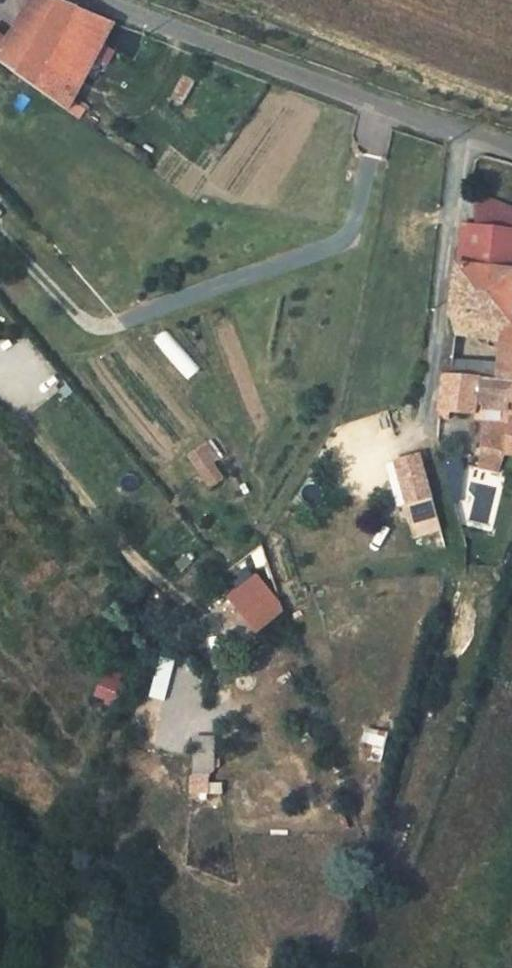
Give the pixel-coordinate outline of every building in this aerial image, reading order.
[(0,32),(0,59),(90,128),(98,114),(85,105),(128,30),(58,0),(42,0),(24,36),(3,28),(0,32)] [(185,101),(195,81),(184,75),(173,95),(185,101)] [(475,269),(511,277),(511,213),(483,208),(475,269)] [(511,311),(511,277),(475,269),(467,268),(459,337),(500,351),(493,393),(498,395),(511,400),(511,320),(510,319),(511,311)] [(164,330),(153,340),(190,380),(201,370),(164,330)] [(493,372),(493,360),(456,360),(456,372),(493,372)] [(498,395),(493,393),(454,377),(450,412),(449,426),(460,426),(460,418),(484,418),(485,407),(494,407),(498,395)] [(498,395),(494,407),(494,413),(511,413),(511,400),(498,395)] [(493,428),(484,476),(502,481),(511,462),(511,429),(493,428)] [(186,456),(210,490),(231,475),(207,442),(186,456)] [(423,458),(398,465),(409,506),(434,499),(423,458)] [(452,461),(456,477),(465,479),(468,467),(452,461)] [(434,499),(409,506),(414,525),(439,518),(434,499)] [(256,576),(229,596),(259,636),(286,616),(256,576)] [(102,672),(92,700),(115,708),(125,680),(102,672)] [(366,728),(363,747),(386,751),(389,732),(366,728)] [(193,737),(193,775),(217,775),(217,737),(193,737)] [(210,777),(195,777),(196,797),(211,796),(210,777)]
